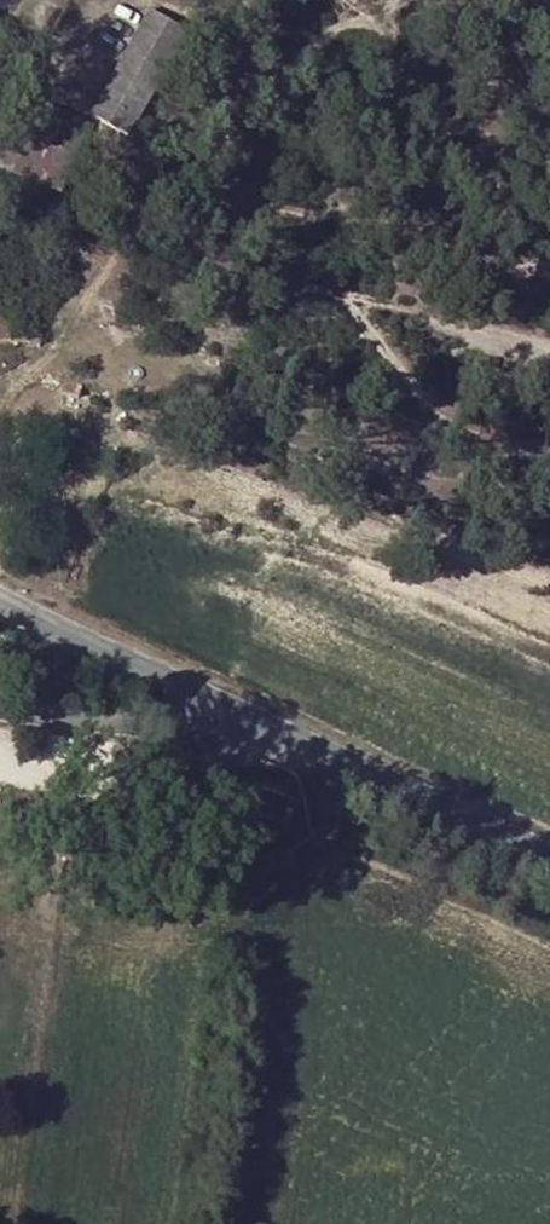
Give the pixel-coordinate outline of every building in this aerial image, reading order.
[(192,33),(152,12),(94,118),(132,137),(192,33)]
